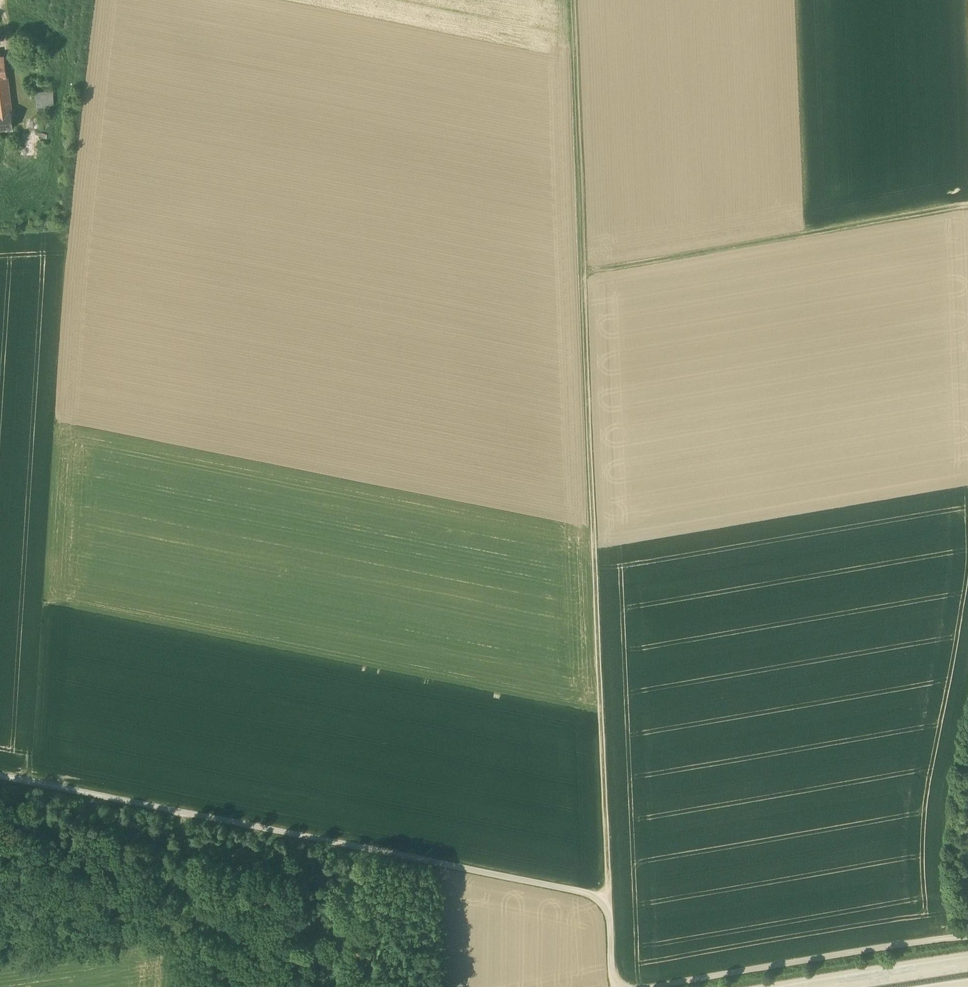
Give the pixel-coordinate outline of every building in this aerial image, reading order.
[(25,71),(25,91),(44,91),(44,71),(25,71)] [(11,111),(8,87),(0,88),(0,112),(11,111)] [(36,91),(37,113),(46,113),(49,112),(49,105),(53,105),(53,91),(36,91)] [(13,128),(11,111),(0,112),(0,129),(13,128)]
